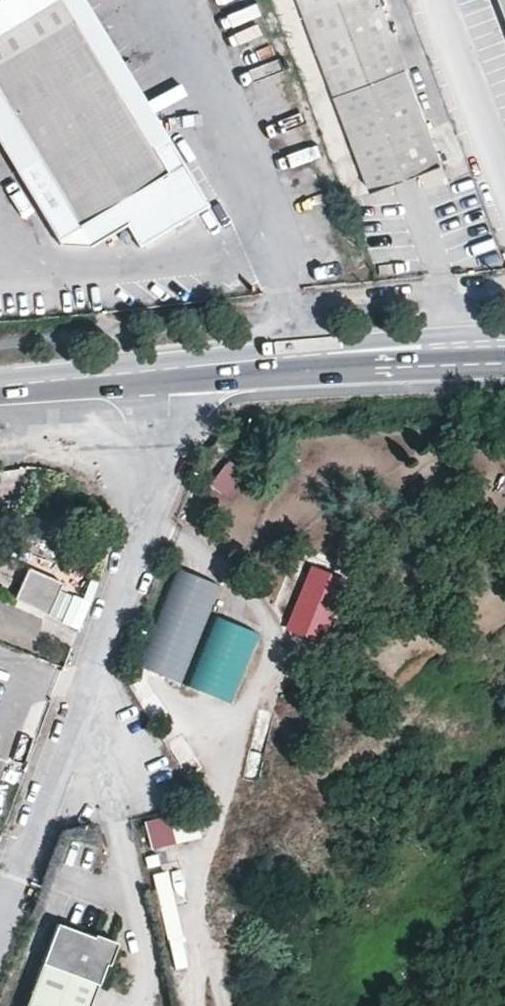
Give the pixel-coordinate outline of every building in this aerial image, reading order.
[(0,34),(0,101),(36,160),(15,173),(56,240),(77,227),(93,217),(107,239),(126,228),(139,249),(167,232),(169,220),(178,215),(189,219),(208,208),(166,140),(150,151),(59,0),(56,0),(0,34)] [(421,167),(427,181),(449,173),(381,0),(295,0),(368,187),(421,167)] [(167,232),(189,219),(178,215),(169,220),(167,232)] [(90,249),(107,239),(93,217),(77,227),(90,249)] [(227,458),(207,484),(224,497),(244,471),(227,458)] [(317,645),(347,580),(310,564),(281,629),(317,645)] [(61,583),(28,568),(13,601),(46,615),(61,583)] [(220,590),(176,574),(141,667),(185,683),(220,590)] [(48,617),(78,629),(88,605),(58,592),(48,617)] [(260,634),(216,617),(190,685),(235,702),(260,634)] [(149,849),(172,845),(168,817),(145,820),(149,849)] [(56,922),(26,1005),(87,1005),(111,942),(56,922)]
